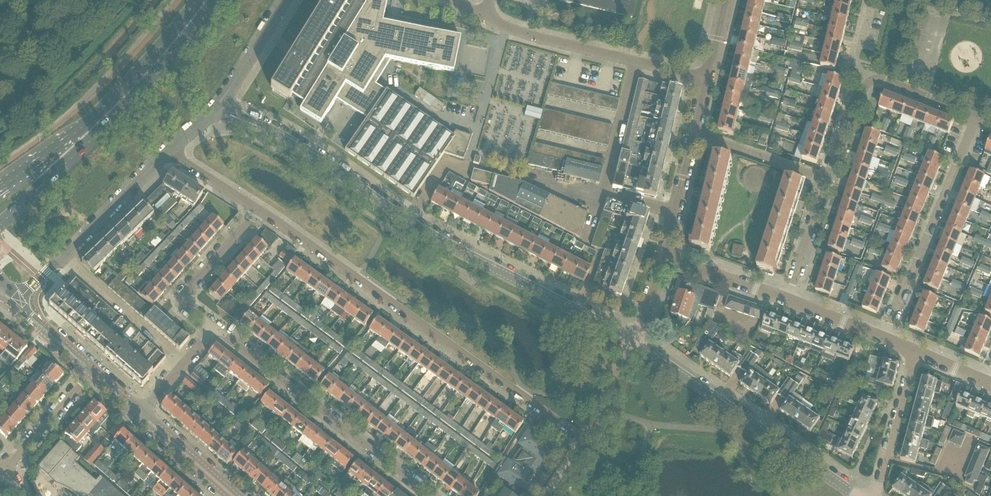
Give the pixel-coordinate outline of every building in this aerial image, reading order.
[(272,90),(288,100),(290,95),(303,103),(303,104),(304,104),(304,105),(304,106),(302,109),(302,108),(300,111),(300,112),(302,113),(321,124),(326,116),(326,115),(329,110),(334,103),(333,102),(336,99),(367,118),(346,149),(345,150),(358,159),(360,161),(368,166),(371,168),(382,176),(385,178),(396,185),(398,187),(407,193),(410,195),(413,197),(413,198),(442,156),(444,153),(463,160),(472,137),(471,136),(455,131),(452,136),(419,113),(386,90),(386,91),(375,85),(376,83),(390,60),(425,67),(425,68),(436,70),(450,73),(454,73),(461,39),(417,30),(416,30),(406,28),(382,24),(385,9),(387,0),(369,0),(368,1),(367,0),(367,1),(366,0),(317,0),(318,0),(320,2),(322,3),(324,2),(326,3),(300,45),(298,49),(296,48),(295,48),(295,47),(293,45),(288,53),(291,55),(291,54),(292,55),(294,56),(292,59),(273,90),(272,90)] [(559,0),(573,4),(574,3),(631,17),(630,18),(632,18),(636,2),(629,0),(559,0)] [(749,9),(763,12),(766,0),(765,0),(751,0),(749,9)] [(836,6),(850,9),(852,0),(831,0),(830,5),(836,6)] [(804,9),(806,2),(801,1),(800,1),(798,8),(804,9)] [(831,5),(828,17),(831,18),(833,18),(847,22),(850,9),(836,6),(831,5)] [(749,9),(746,21),(760,24),(763,12),(749,9)] [(825,28),(830,30),(844,33),(847,22),(833,18),(831,18),(831,20),(830,21),(826,25),(825,28)] [(746,21),(743,33),(757,37),(760,24),(746,21)] [(830,30),(827,42),(841,46),(844,33),(830,30)] [(743,33),(740,46),(754,49),(757,37),(743,33)] [(793,34),(791,42),(803,45),(805,37),(793,34)] [(820,40),(817,53),(824,54),(838,58),(841,46),(827,42),(820,40)] [(740,46),(737,58),(751,61),(751,63),(756,64),(759,52),(753,51),(754,49),(740,46)] [(838,58),(824,54),(821,66),(835,70),(838,58)] [(737,58),(734,70),(748,74),(751,63),(751,61),(737,58)] [(792,60),(791,65),(802,68),(804,63),(792,60)] [(791,65),(790,69),(793,69),(791,73),(800,76),(802,68),(791,65)] [(734,70),(731,83),(751,88),(754,75),(748,74),(734,70)] [(818,85),(825,88),(829,76),(822,73),(818,85)] [(829,76),(825,88),(839,92),(843,80),(829,76)] [(638,80),(636,91),(645,94),(654,96),(656,84),(648,82),(638,80)] [(552,83),(551,83),(551,84),(548,95),(554,96),(557,84),(552,83)] [(731,83),(728,95),(742,98),(748,100),(751,88),(731,83)] [(562,86),(557,84),(554,96),(560,97),(562,86)] [(659,97),(679,102),(682,90),(661,85),(659,97)] [(825,88),(818,85),(814,97),(822,99),(825,88)] [(560,97),(565,99),(568,87),(562,86),(560,97)] [(565,99),(571,100),(574,88),(568,87),(565,99)] [(580,90),(574,88),(571,100),(577,101),(580,90)] [(825,88),(822,99),(836,104),(839,92),(825,88)] [(580,90),(577,101),(582,103),(585,91),(580,90)] [(585,91),(582,103),(588,104),(591,93),(585,91)] [(636,91),(633,104),(642,106),(645,94),(636,91)] [(879,106),(891,111),(896,97),(885,92),(879,106)] [(591,93),(588,104),(594,106),(597,94),(596,94),(595,94),(591,93)] [(597,94),(594,106),(600,107),(602,95),(597,94)] [(645,94),(642,106),(649,108),(655,109),(676,114),(679,102),(659,97),(645,94)] [(602,95),(600,107),(605,108),(608,97),(607,96),(602,95)] [(728,95),(725,107),(739,110),(742,98),(728,95)] [(608,97),(605,108),(611,110),(614,98),(608,97)] [(810,109),(818,112),(832,116),(836,104),(822,99),(814,97),(810,109)] [(891,111),(902,116),(908,101),(896,97),(891,111)] [(614,98),(611,110),(617,111),(619,100),(619,99),(617,99),(614,98)] [(902,116),(913,120),(919,106),(908,101),(902,116)] [(633,104),(630,116),(639,118),(640,114),(642,106),(633,104)] [(527,105),(524,115),(539,119),(542,109),(527,105)] [(642,106),(640,114),(651,116),(653,119),(653,121),(673,126),(676,114),(655,109),(642,106)] [(913,120),(925,125),(931,110),(919,106),(913,120)] [(725,107),(722,119),(736,123),(739,110),(725,107)] [(925,125),(936,129),(942,115),(931,110),(925,125)] [(546,121),(552,122),(555,112),(549,111),(546,121)] [(552,122),(558,124),(561,114),(555,112),(552,122)] [(818,112),(814,124),(828,128),(832,116),(818,112)] [(781,113),(778,123),(783,124),(786,115),(781,113)] [(558,124),(564,125),(566,115),(561,114),(558,124)] [(564,125),(570,127),(572,116),(566,115),(564,125)] [(942,115),(936,129),(949,134),(954,120),(942,115)] [(570,127),(576,128),(578,118),(572,116),(570,127)] [(630,116),(627,128),(636,130),(639,118),(630,116)] [(576,128),(581,129),(584,119),(578,118),(576,128)] [(639,118),(636,130),(650,133),(670,138),(673,126),(653,121),(639,118)] [(581,129),(587,131),(590,121),(584,119),(581,129)] [(736,123),(722,119),(719,132),(733,136),(736,123)] [(538,130),(544,131),(546,121),(541,120),(538,130)] [(544,131),(550,133),(552,122),(546,121),(544,131)] [(587,131),(593,132),(596,122),(590,121),(587,131)] [(550,133),(556,134),(558,124),(552,122),(550,133)] [(593,132),(599,133),(601,123),(596,122),(593,132)] [(803,133),(810,135),(814,124),(807,122),(803,133)] [(599,133),(605,135),(607,125),(601,123),(599,133)] [(556,134),(562,135),(564,125),(558,124),(556,134)] [(814,124),(810,135),(824,140),(828,128),(814,124)] [(562,135),(567,137),(570,127),(564,125),(562,135)] [(607,125),(605,135),(611,136),(613,126),(607,125)] [(567,137),(573,138),(576,128),(570,127),(567,137)] [(573,138),(579,139),(581,129),(576,128),(573,138)] [(627,128),(624,139),(633,142),(635,136),(643,138),(641,143),(647,145),(667,150),(670,138),(650,133),(636,130),(627,128)] [(579,139),(585,141),(587,131),(581,129),(579,139)] [(866,129),(863,141),(877,146),(881,134),(866,129)] [(585,141),(591,142),(593,132),(587,131),(585,141)] [(591,142),(597,144),(599,133),(593,132),(591,142)] [(597,144),(602,145),(605,135),(599,133),(597,144)] [(810,135),(803,133),(800,145),(806,147),(810,135)] [(605,135),(602,145),(608,146),(611,136),(605,135)] [(775,135),(772,142),(778,144),(781,137),(775,135)] [(810,135),(806,147),(820,151),(824,140),(810,135)] [(759,144),(764,146),(767,140),(761,138),(759,144)] [(890,143),(901,147),(903,142),(891,138),(890,143)] [(624,139),(621,151),(631,153),(633,142),(624,139)] [(863,141),(859,153),(873,158),(877,146),(863,141)] [(633,142),(631,153),(644,157),(664,161),(667,150),(647,145),(641,143),(633,142)] [(770,148),(776,150),(778,144),(772,142),(770,148)] [(538,153),(540,145),(534,143),(532,152),(538,153)] [(794,157),(802,160),(806,147),(800,145),(798,144),(794,157)] [(820,151),(806,147),(802,160),(816,164),(820,151)] [(691,246),(694,247),(694,249),(703,251),(704,248),(710,250),(732,158),(727,157),(728,152),(715,149),(714,154),(716,154),(695,241),(692,240),(691,246)] [(621,151),(618,163),(628,165),(631,153),(621,151)] [(544,154),(538,153),(532,152),(528,165),(563,173),(563,175),(599,184),(605,160),(593,157),(591,166),(585,164),(579,163),(573,161),(567,160),(562,159),(556,157),(550,156),(544,154)] [(929,152),(924,165),(938,171),(943,158),(929,152)] [(631,153),(628,165),(641,168),(662,173),(664,161),(644,157),(631,153)] [(859,153),(855,165),(869,170),(873,158),(859,153)] [(618,163),(616,175),(659,185),(662,173),(641,168),(641,169),(628,165),(618,163)] [(855,165),(851,177),(866,181),(869,170),(855,165)] [(924,165),(919,177),(933,182),(938,171),(924,165)] [(470,181),(490,186),(493,175),(474,170),(470,181)] [(971,170),(966,182),(980,188),(985,176),(980,174),(977,172),(971,170)] [(145,202),(153,210),(167,197),(179,178),(172,173),(162,188),(161,187),(145,202)] [(456,182),(458,178),(449,173),(445,180),(449,182),(447,185),(453,187),(456,182)] [(774,273),(776,274),(778,269),(776,268),(803,183),(805,184),(807,179),(793,174),(792,179),(787,178),(757,268),(765,270),(764,273),(773,276),(774,273)] [(489,191),(539,216),(549,195),(522,183),(493,175),(490,186),(489,191)] [(659,185),(616,175),(613,187),(656,197),(659,185)] [(851,177),(847,188),(862,193),(866,181),(851,177)] [(896,177),(895,180),(907,185),(908,181),(896,177)] [(919,177),(914,188),(929,194),(933,182),(919,177)] [(167,197),(153,210),(168,226),(173,222),(166,215),(178,204),(173,199),(175,196),(182,200),(191,185),(179,178),(167,197)] [(966,182),(961,194),(975,200),(980,188),(966,182)] [(466,188),(473,192),(476,187),(469,184),(466,188)] [(203,193),(191,185),(182,200),(193,207),(203,193)] [(847,188),(844,200),(858,205),(862,193),(847,188)] [(914,188),(910,199),(924,205),(929,194),(914,188)] [(431,202),(442,208),(449,195),(438,189),(431,202)] [(477,194),(484,198),(487,193),(479,189),(477,194)] [(449,195),(442,208),(453,214),(460,200),(462,195),(452,190),(449,195)] [(961,194),(956,205),(970,211),(976,214),(981,202),(975,200),(961,194)] [(488,199),(495,203),(497,199),(490,195),(488,199)] [(549,195),(539,216),(579,237),(588,213),(549,195)] [(603,211),(612,214),(626,219),(645,225),(649,214),(630,207),(607,199),(603,211)] [(910,199),(905,210),(920,216),(924,205),(910,199)] [(453,214),(464,220),(471,206),(460,200),(453,214)] [(844,200),(840,212),(854,216),(858,205),(844,200)] [(499,205),(506,209),(508,204),(501,201),(499,205)] [(200,204),(194,211),(198,215),(204,208),(200,204)] [(142,205),(132,214),(143,226),(147,222),(148,223),(154,217),(142,205)] [(956,205),(952,216),(966,222),(970,211),(956,205)] [(464,220),(474,225),(481,212),(471,206),(464,220)] [(510,211),(517,215),(519,210),(512,206),(510,211)] [(905,210),(901,221),(915,227),(920,216),(905,210)] [(608,225),(612,214),(603,211),(599,222),(608,225)] [(474,225),(485,231),(492,217),(481,212),(474,225)] [(521,216),(528,220),(530,216),(523,212),(521,216)] [(840,212),(836,223),(851,228),(854,216),(840,212)] [(132,214),(122,224),(134,237),(141,230),(139,229),(143,226),(132,214)] [(189,215),(183,222),(187,226),(193,219),(189,215)] [(213,216),(205,225),(215,234),(223,226),(213,216)] [(952,216),(947,228),(961,233),(966,222),(952,216)] [(485,231),(496,237),(503,223),(492,217),(485,231)] [(531,222),(539,226),(541,221),(534,218),(531,222)] [(626,219),(622,230),(641,236),(645,225),(626,219)] [(901,221),(896,233),(910,239),(915,227),(901,221)] [(173,222),(168,226),(172,230),(176,226),(173,222)] [(183,222),(177,228),(181,232),(187,226),(183,222)] [(604,237),(608,225),(599,222),(595,234),(604,237)] [(496,237),(507,242),(514,229),(503,223),(496,237)] [(542,228),(549,232),(552,227),(545,223),(542,228)] [(836,223),(832,235),(847,240),(851,228),(836,223)] [(122,224),(112,234),(123,245),(126,241),(128,243),(134,237),(122,224)] [(205,225),(197,234),(207,243),(215,234),(205,225)] [(947,228),(942,239),(957,245),(961,233),(947,228)] [(257,239),(248,249),(259,258),(259,257),(267,248),(268,249),(278,238),(265,229),(257,239)] [(507,242),(518,248),(525,234),(514,229),(507,242)] [(553,233),(560,237),(563,233),(555,229),(553,233)] [(622,230),(618,242),(637,248),(641,236),(622,230)] [(889,234),(886,242),(891,245),(892,244),(906,250),(910,239),(896,233),(890,231),(889,234)] [(161,233),(156,239),(159,243),(165,236),(161,233)] [(173,233),(167,239),(171,243),(177,236),(173,233)] [(112,234),(102,243),(114,256),(120,250),(122,252),(126,248),(123,245),(112,234)] [(197,234),(189,243),(199,252),(207,243),(197,234)] [(518,248),(529,254),(536,240),(525,234),(518,248)] [(600,249),(604,237),(595,234),(591,245),(600,249)] [(564,239),(571,243),(574,238),(566,235),(564,239)] [(847,240),(832,235),(828,248),(843,252),(847,240)] [(159,243),(156,239),(151,244),(154,247),(159,243)] [(167,239),(161,245),(164,249),(171,243),(167,239)] [(942,239),(938,250),(952,256),(957,245),(942,239)] [(529,254),(540,259),(547,246),(536,240),(529,254)] [(574,246),(581,250),(584,245),(577,242),(574,246)] [(618,242),(614,253),(633,260),(637,248),(618,242)] [(102,243),(92,253),(103,264),(106,261),(107,263),(114,256),(102,243)] [(189,243),(181,252),(191,261),(199,252),(189,243)] [(891,245),(887,255),(901,261),(906,250),(892,244),(891,245)] [(731,255),(739,256),(741,246),(732,245),(731,255)] [(283,252),(279,257),(288,263),(291,258),(296,252),(288,246),(283,252)] [(540,259),(550,265),(558,251),(547,246),(540,259)] [(558,251),(550,265),(561,271),(567,259),(568,257),(571,252),(560,246),(558,251)] [(586,253),(594,257),(596,252),(588,248),(586,253)] [(248,249),(240,257),(251,267),(259,258),(248,249)] [(156,250),(150,256),(154,260),(160,254),(156,250)] [(604,250),(600,262),(629,272),(633,260),(614,253),(604,250)] [(938,250),(933,261),(948,267),(952,256),(938,250)] [(181,252),(173,260),(184,270),(191,261),(181,252)] [(103,264),(92,253),(81,263),(93,275),(100,270),(98,268),(103,264)] [(142,253),(136,259),(140,263),(146,256),(142,253)] [(827,255),(823,267),(838,272),(842,259),(827,255)] [(901,261),(887,255),(882,267),(896,273),(901,261)] [(150,256),(144,263),(148,267),(154,260),(150,256)] [(240,257),(232,267),(242,276),(251,267),(240,257)] [(561,271),(572,276),(579,263),(568,257),(561,271)] [(140,263),(136,259),(132,264),(135,268),(140,263)] [(173,260),(165,269),(176,279),(184,270),(173,260)] [(286,271),(296,278),(304,267),(294,260),(286,271)] [(278,261),(276,264),(283,270),(285,267),(278,261)] [(933,261),(929,272),(943,278),(948,267),(933,261)] [(600,262),(596,273),(625,283),(629,272),(600,262)] [(579,263),(572,276),(583,282),(590,268),(579,263)] [(140,267),(134,274),(138,277),(144,271),(140,267)] [(232,267),(224,276),(235,285),(242,276),(232,267)] [(296,278),(305,285),(313,273),(304,267),(296,278)] [(823,267),(820,279),(834,283),(838,272),(823,267)] [(165,269),(157,278),(168,288),(176,279),(165,269)] [(976,270),(972,279),(978,281),(982,272),(976,270)] [(121,272),(116,278),(120,282),(121,282),(126,276),(121,272)] [(943,278),(929,272),(924,285),(938,291),(943,278)] [(273,273),(266,280),(270,284),(277,276),(273,273)] [(305,285),(315,292),(323,280),(313,273),(305,285)] [(625,283),(596,273),(592,285),(621,295),(625,283)] [(877,273),(872,285),(886,290),(891,279),(877,273)] [(132,276),(126,282),(129,286),(136,279),(132,276)] [(224,276),(217,284),(227,293),(235,285),(224,276)] [(84,335),(87,338),(112,309),(76,278),(57,300),(56,298),(55,299),(56,300),(51,305),(50,305),(50,306),(51,306),(55,310),(56,311),(56,310),(59,313),(58,313),(59,314),(60,314),(65,318),(65,319),(66,320),(66,319),(71,324),(72,325),(77,329),(77,330),(78,331),(78,330),(84,335),(83,335),(84,336),(84,335)] [(112,291),(120,282),(116,278),(108,287),(112,291)] [(157,278),(149,287),(160,297),(168,288),(157,278)] [(834,283),(820,279),(816,291),(830,295),(834,283)] [(266,280),(261,286),(265,290),(270,284),(266,280)] [(315,292),(325,299),(333,287),(323,280),(315,292)] [(117,295),(125,286),(121,282),(120,282),(112,291),(117,295)] [(678,299),(673,315),(679,317),(676,325),(683,331),(690,323),(693,324),(699,306),(715,311),(717,305),(721,293),(686,282),(682,294),(679,293),(677,299),(678,299)] [(146,284),(137,293),(151,306),(160,297),(149,287),(146,284)] [(227,293),(217,284),(209,293),(219,302),(227,293)] [(872,285),(867,296),(881,302),(886,290),(872,285)] [(122,299),(129,290),(125,286),(117,295),(122,299)] [(273,287),(269,292),(277,298),(281,293),(273,287)] [(325,299),(321,304),(330,311),(342,294),(333,287),(325,299)] [(971,288),(970,291),(982,296),(983,293),(971,288)] [(126,303),(134,294),(129,290),(122,299),(126,303)] [(257,290),(250,298),(254,302),(261,294),(257,290)] [(970,291),(969,294),(980,299),(982,296),(970,291)] [(924,293),(919,305),(933,310),(938,298),(924,293)] [(131,307),(139,298),(134,294),(126,303),(131,307)] [(342,294),(330,311),(340,318),(344,312),(352,301),(342,294)] [(270,295),(266,300),(272,305),(276,300),(270,295)] [(725,308),(731,310),(735,297),(729,295),(725,308)] [(867,296),(862,308),(876,313),(881,302),(867,296)] [(286,297),(282,302),(289,307),(293,302),(286,297)] [(731,310),(737,312),(741,300),(735,297),(731,310)] [(135,311),(143,302),(139,298),(131,307),(135,311)] [(254,302),(250,298),(243,305),(247,309),(254,302)] [(737,312),(743,314),(747,302),(741,300),(737,312)] [(350,325),(354,319),(362,308),(352,301),(344,312),(349,316),(345,321),(350,325)] [(140,315),(148,306),(143,302),(135,311),(140,315)] [(278,302),(274,306),(276,308),(282,312),(285,307),(280,303),(278,302)] [(293,302),(289,307),(296,312),(300,307),(293,302)] [(743,314),(749,316),(753,304),(747,302),(743,314)] [(749,316),(755,318),(760,306),(753,304),(749,316)] [(919,305),(915,316),(929,322),(933,310),(919,305)] [(140,315),(144,319),(152,310),(148,306),(140,315)] [(760,306),(755,318),(762,320),(766,308),(760,306)] [(285,307),(282,312),(289,317),(293,312),(285,307)] [(179,350),(189,339),(154,308),(152,310),(144,319),(179,350)] [(362,308),(354,319),(364,326),(372,315),(362,308)] [(103,352),(105,354),(130,326),(112,309),(87,338),(90,340),(89,341),(90,341),(91,341),(96,346),(95,346),(96,347),(97,346),(102,351),(102,352),(103,352)] [(763,326),(775,331),(780,319),(783,311),(778,309),(775,317),(768,314),(763,326)] [(233,319),(237,322),(245,313),(241,310),(233,319)] [(304,311),(301,315),(309,321),(312,317),(304,311)] [(312,317),(309,321),(315,326),(318,322),(316,320),(320,315),(316,312),(312,317)] [(240,324),(249,331),(257,320),(248,313),(240,324)] [(775,331),(787,336),(792,324),(796,316),(790,314),(787,322),(780,319),(775,331)] [(297,316),(293,320),(299,325),(301,326),(305,322),(303,320),(297,316)] [(929,322),(915,316),(910,327),(924,333),(929,322)] [(975,328),(988,334),(990,328),(990,321),(980,316),(975,328)] [(371,327),(369,330),(378,336),(379,337),(387,326),(386,325),(377,319),(371,327)] [(787,336),(800,341),(805,329),(808,321),(803,319),(799,327),(792,324),(787,336)] [(249,331),(258,339),(267,328),(257,320),(249,331)] [(305,322),(301,326),(308,331),(311,326),(305,322)] [(696,345),(695,345),(697,346),(704,351),(700,356),(710,363),(720,349),(715,346),(710,343),(711,340),(720,327),(711,322),(710,324),(703,334),(700,338),(696,345)] [(810,351),(812,346),(817,334),(820,326),(815,324),(812,332),(805,329),(800,341),(797,349),(804,352),(807,349),(810,351)] [(322,325),(319,329),(327,335),(330,331),(322,325)] [(109,357),(114,362),(139,334),(130,326),(105,354),(108,357),(109,358),(109,357)] [(379,337),(376,342),(385,349),(388,344),(397,333),(396,332),(387,326),(379,337)] [(955,333),(963,336),(966,331),(958,327),(955,333)] [(258,339),(267,346),(276,335),(267,328),(258,339)] [(810,351),(809,354),(818,358),(819,354),(823,355),(829,339),(833,330),(827,328),(824,337),(817,334),(812,346),(810,351)] [(975,328),(970,339),(984,345),(988,334),(975,328)] [(5,350),(15,338),(4,329),(0,334),(0,346),(5,350)] [(316,330),(313,335),(315,336),(319,340),(323,335),(318,332),(316,330)] [(330,331),(327,335),(334,340),(337,336),(330,331)] [(397,333),(388,344),(391,346),(398,350),(401,346),(406,339),(397,333)] [(823,355),(821,359),(833,364),(836,356),(841,344),(845,335),(840,333),(836,342),(829,339),(823,355)] [(121,368),(124,370),(149,342),(139,334),(114,362),(114,363),(115,363),(120,367),(120,368),(121,369),(121,368)] [(729,334),(727,339),(734,343),(736,338),(729,334)] [(267,346),(277,354),(286,343),(276,335),(267,346)] [(323,335),(319,340),(327,346),(331,341),(323,335)] [(696,335),(691,342),(696,345),(700,338),(696,335)] [(0,356),(0,357),(5,361),(7,359),(11,366),(17,359),(17,360),(18,359),(17,359),(20,354),(26,347),(27,348),(27,347),(26,346),(15,338),(5,350),(0,356)] [(340,338),(337,343),(346,349),(349,345),(340,338)] [(840,346),(837,356),(849,361),(853,353),(855,346),(858,341),(852,338),(849,346),(849,347),(847,346),(841,344),(840,346)] [(398,350),(407,357),(415,346),(406,339),(398,350)] [(984,345),(970,339),(965,351),(979,357),(984,345)] [(149,342),(124,370),(127,373),(126,373),(127,374),(133,378),(132,379),(133,380),(134,379),(137,382),(136,382),(137,383),(138,383),(142,386),(141,387),(142,387),(143,387),(142,386),(147,381),(148,381),(149,380),(147,379),(166,358),(149,342)] [(277,354),(287,361),(295,350),(286,343),(277,354)] [(333,343),(329,347),(333,350),(339,355),(343,350),(337,346),(333,343)] [(759,347),(767,351),(769,347),(762,343),(759,347)] [(208,355),(219,364),(227,353),(216,345),(208,355)] [(287,361),(296,368),(304,357),(308,352),(299,345),(295,350),(287,361)] [(407,357),(417,364),(425,353),(415,346),(407,357)] [(26,361),(27,362),(37,352),(31,347),(22,357),(26,361)] [(710,363),(720,370),(730,356),(720,349),(710,363)] [(773,349),(771,354),(778,358),(781,353),(773,349)] [(356,350),(353,354),(360,360),(360,359),(363,355),(356,350)] [(737,367),(742,370),(753,354),(748,350),(742,358),(733,352),(730,356),(720,370),(730,377),(737,367)] [(227,353),(219,364),(213,370),(224,378),(229,372),(237,362),(227,353)] [(347,353),(340,363),(345,366),(349,362),(353,365),(357,361),(347,353)] [(417,364),(427,371),(435,360),(425,353),(417,364)] [(781,353),(778,358),(786,362),(789,357),(781,353)] [(853,353),(849,361),(854,363),(857,355),(853,353)] [(740,384),(750,391),(763,372),(753,365),(759,358),(753,354),(742,370),(747,374),(740,384)] [(296,368),(306,376),(314,365),(304,357),(296,368)] [(365,357),(362,361),(371,368),(374,364),(365,357)] [(877,358),(874,370),(880,372),(896,376),(899,364),(883,359),(877,358)] [(776,359),(773,364),(781,368),(784,363),(776,359)] [(47,361),(37,371),(53,385),(64,373),(63,373),(62,374),(51,364),(52,363),(51,363),(47,360),(47,361)] [(435,360),(427,371),(437,378),(445,367),(435,360)] [(19,361),(14,366),(18,370),(23,364),(19,361)] [(795,366),(802,370),(804,366),(805,365),(797,361),(795,366)] [(229,372),(239,380),(247,370),(237,362),(229,372)] [(359,363),(356,367),(363,372),(366,368),(359,363)] [(374,364),(371,368),(378,373),(381,368),(374,364)] [(314,365),(306,376),(315,383),(324,372),(314,365)] [(804,366),(802,370),(810,374),(812,369),(805,365),(804,366)] [(437,378),(446,385),(454,374),(445,367),(437,378)] [(366,368),(363,372),(370,378),(373,373),(366,368)] [(239,380),(236,384),(246,393),(250,388),(258,378),(247,370),(239,380)] [(896,376),(880,372),(874,370),(871,380),(870,380),(868,386),(873,387),(873,388),(884,391),(885,386),(892,388),(896,376)] [(37,371),(28,381),(32,385),(44,395),(53,385),(37,371)] [(195,372),(190,377),(200,386),(205,381),(195,372)] [(385,372),(382,376),(390,382),(393,377),(385,372)] [(750,391),(760,397),(773,379),(763,372),(750,391)] [(8,373),(4,378),(8,382),(12,377),(8,373)] [(818,378),(826,382),(828,378),(828,377),(821,373),(818,378)] [(446,385),(456,392),(464,381),(454,374),(446,385)] [(798,375),(794,382),(799,385),(804,379),(798,375)] [(320,387),(329,394),(337,383),(328,376),(320,387)] [(377,376),(374,381),(382,386),(385,382),(377,376)] [(186,377),(182,382),(192,391),(196,386),(186,377)] [(393,377),(390,382),(397,387),(400,383),(393,377)] [(828,378),(826,382),(833,386),(836,381),(828,377),(828,378)] [(922,377),(919,389),(934,393),(939,394),(943,383),(937,381),(922,377)] [(258,378),(250,388),(260,397),(268,386),(258,378)] [(777,394),(782,398),(794,382),(788,378),(779,391),(770,384),(773,379),(760,397),(770,404),(777,394)] [(456,392),(466,399),(474,388),(464,381),(456,392)] [(385,382),(382,386),(389,392),(392,387),(385,382)] [(780,411),(791,418),(803,400),(794,393),(799,385),(794,382),(782,398),(787,401),(780,411)] [(817,386),(826,391),(828,386),(819,382),(817,386)] [(329,394),(338,401),(346,390),(337,383),(329,394)] [(838,397),(842,399),(849,385),(845,383),(838,397)] [(32,385),(22,395),(35,406),(44,395),(32,385)] [(206,390),(211,394),(214,390),(210,386),(206,390)] [(405,386),(401,390),(409,396),(412,392),(405,386)] [(198,388),(194,393),(200,398),(204,393),(198,388)] [(466,399),(476,406),(484,395),(474,388),(466,399)] [(919,389),(916,401),(931,405),(934,393),(919,389)] [(958,403),(956,406),(969,411),(974,399),(974,398),(977,391),(972,389),(969,397),(962,394),(958,403)] [(214,390),(211,394),(217,399),(220,395),(214,390)] [(346,390),(338,401),(348,409),(356,398),(360,393),(357,390),(353,395),(346,390)] [(396,390),(393,395),(400,400),(404,396),(396,390)] [(261,403),(271,411),(279,401),(269,392),(261,403)] [(412,392),(409,396),(417,402),(420,398),(412,392)] [(204,393),(200,398),(205,403),(210,398),(204,393)] [(976,414),(981,417),(986,405),(989,397),(984,394),(981,402),(974,399),(969,411),(967,416),(974,419),(976,414)] [(9,402),(13,405),(25,416),(35,406),(22,395),(18,400),(14,396),(9,402)] [(476,406),(485,413),(493,401),(484,395),(476,406)] [(850,395),(847,402),(849,403),(858,407),(873,414),(878,402),(869,398),(863,395),(861,400),(852,396),(850,395)] [(162,407),(170,415),(180,404),(171,396),(161,407),(161,408),(162,407)] [(404,396),(400,400),(407,406),(411,401),(404,396)] [(348,409),(357,416),(366,405),(356,398),(348,409)] [(791,418),(801,425),(810,412),(813,407),(803,400),(791,418)] [(836,400),(832,408),(837,410),(841,403),(836,400)] [(94,401),(84,413),(96,423),(106,412),(105,411),(105,412),(94,402),(94,401)] [(271,411),(282,419),(290,409),(279,401),(271,411)] [(424,401),(421,405),(428,410),(431,406),(424,401)] [(485,413),(495,420),(503,408),(493,401),(485,413)] [(916,401),(913,412),(928,416),(931,405),(916,401)] [(948,402),(945,410),(950,412),(953,404),(948,402)] [(230,404),(226,408),(231,412),(235,408),(236,406),(232,403),(231,405),(230,404)] [(171,416),(179,423),(189,412),(180,404),(170,415),(171,416)] [(415,404),(412,409),(419,414),(422,410),(415,404)] [(13,405),(4,416),(16,427),(25,416),(13,405)] [(357,416),(367,424),(375,413),(366,405),(357,416)] [(981,417),(987,419),(984,425),(990,427),(990,426),(990,407),(986,405),(981,417)] [(219,406),(214,411),(220,415),(224,411),(219,406)] [(431,406),(428,410),(438,418),(441,413),(431,406)] [(858,407),(853,418),(868,425),(873,414),(858,407)] [(235,408),(231,412),(236,417),(240,413),(235,408)] [(495,420),(490,426),(500,433),(505,426),(513,415),(503,408),(495,420)] [(832,408),(828,416),(833,418),(837,410),(832,408)] [(282,419),(292,428),(300,417),(290,409),(282,419)] [(422,410),(419,414),(426,419),(429,415),(422,410)] [(945,410),(942,418),(947,420),(950,412),(945,410)] [(224,411),(220,415),(226,420),(230,415),(224,411)] [(180,424),(189,431),(198,421),(189,412),(179,423),(180,423),(179,424),(180,424)] [(810,412),(801,425),(811,432),(820,419),(810,412)] [(913,412),(910,424),(925,428),(931,430),(934,418),(928,416),(913,412)] [(84,413),(74,423),(86,434),(92,428),(96,432),(100,427),(96,423),(84,413)] [(367,424),(376,431),(385,420),(375,413),(367,424)] [(441,413),(438,418),(448,425),(451,421),(441,413)] [(385,420),(376,431),(385,438),(394,427),(398,422),(389,415),(385,420)] [(513,415),(505,426),(515,434),(523,422),(513,415)] [(4,416),(0,420),(0,432),(6,437),(5,438),(6,438),(16,427),(4,416)] [(198,421),(189,431),(189,432),(198,440),(206,430),(208,429),(211,424),(202,416),(198,421)] [(292,428),(302,436),(311,425),(300,417),(292,428)] [(433,418),(430,423),(438,428),(441,424),(433,418)] [(853,418),(848,428),(863,435),(868,425),(853,418)] [(255,421),(251,425),(256,430),(260,425),(255,421)] [(451,421),(448,425),(456,431),(459,427),(451,421)] [(536,421),(532,427),(536,430),(540,424),(536,421)] [(234,426),(233,427),(239,432),(243,427),(237,422),(234,426)] [(953,426),(961,430),(961,429),(963,425),(955,422),(953,426)] [(86,434),(74,423),(64,434),(65,435),(65,434),(69,437),(64,442),(64,441),(63,442),(76,453),(80,448),(77,444),(86,434)] [(123,428),(118,423),(109,433),(110,434),(114,437),(123,428)] [(441,424),(438,428),(444,433),(448,429),(441,424)] [(910,424),(907,436),(922,440),(925,428),(910,424)] [(260,425),(256,430),(262,434),(265,430),(260,425)] [(302,436),(313,444),(321,434),(311,425),(302,436)] [(243,427),(239,432),(244,437),(245,436),(248,432),(249,432),(243,427)] [(385,438),(395,446),(403,435),(394,427),(385,438)] [(967,427),(965,432),(973,435),(975,430),(967,427)] [(848,428),(843,439),(858,446),(863,435),(848,428)] [(199,440),(207,448),(217,437),(208,429),(198,440),(199,440)] [(395,446),(404,453),(413,442),(417,437),(407,430),(403,435),(395,446)] [(463,430),(460,434),(468,440),(471,436),(463,430)] [(500,495),(521,495),(523,493),(527,495),(531,495),(540,484),(533,479),(534,478),(533,477),(541,466),(536,461),(538,458),(543,462),(549,466),(559,452),(528,430),(522,438),(518,444),(521,446),(510,463),(504,458),(495,473),(490,480),(495,484),(500,477),(509,483),(500,495)] [(948,442),(954,445),(960,432),(954,430),(948,442)] [(975,430),(973,435),(981,439),(983,433),(975,430)] [(108,450),(107,450),(116,458),(117,458),(121,453),(132,440),(122,432),(123,433),(112,444),(111,444),(112,445),(108,449),(108,450)] [(452,432),(449,437),(457,443),(460,438),(452,432)] [(960,432),(954,445),(961,447),(966,435),(960,432)] [(110,434),(106,439),(110,442),(114,437),(110,434)] [(313,444),(323,452),(331,442),(321,434),(313,444)] [(471,436),(468,440),(475,446),(479,442),(471,436)] [(907,436),(904,447),(919,451),(920,448),(927,450),(929,442),(922,440),(907,436)] [(208,449),(217,456),(226,445),(217,437),(207,448),(208,448),(207,448),(208,449)] [(258,443),(264,448),(268,443),(262,438),(258,443)] [(275,438),(271,442),(277,447),(280,443),(275,438)] [(460,438),(457,443),(463,448),(467,443),(460,438)] [(843,439),(839,438),(834,448),(838,450),(837,451),(852,458),(858,446),(843,439)] [(104,440),(100,445),(104,449),(108,444),(104,440)] [(121,453),(130,461),(141,448),(132,440),(121,453)] [(79,458),(63,443),(61,442),(37,468),(55,483),(54,483),(54,484),(60,486),(67,489),(73,493),(77,495),(89,495),(90,495),(91,495),(122,495),(103,479),(100,476),(96,482),(75,463),(79,458)] [(323,452),(334,460),(342,450),(331,442),(323,452)] [(404,453),(414,460),(422,450),(413,442),(404,453)] [(483,445),(480,449),(487,455),(490,450),(494,446),(489,442),(486,447),(483,445)] [(226,445),(217,456),(217,457),(226,465),(233,458),(240,450),(235,447),(234,448),(229,443),(227,446),(226,445)] [(264,448),(273,456),(277,451),(268,443),(264,448)] [(280,443),(277,447),(282,451),(286,447),(280,443)] [(99,445),(98,444),(84,460),(89,465),(104,449),(99,445)] [(977,445),(974,452),(987,457),(990,450),(977,445)] [(471,446),(468,451),(476,457),(479,453),(471,446)] [(919,451),(904,447),(900,459),(915,463),(919,451)] [(130,461),(139,469),(150,456),(141,448),(130,461)] [(233,463),(243,471),(252,461),(255,458),(245,449),(233,463)] [(342,450),(334,460),(331,464),(341,473),(353,459),(342,450)] [(414,460),(424,468),(432,458),(422,450),(414,460)] [(490,450),(487,455),(496,461),(499,457),(490,450)] [(974,452),(972,458),(984,463),(987,457),(974,452)] [(479,453),(476,457),(482,461),(485,457),(479,453)] [(294,458),(299,462),(302,458),(297,454),(294,458)] [(282,455),(278,459),(283,464),(287,459),(282,455)] [(139,469),(135,474),(143,482),(148,477),(159,464),(150,456),(139,469)] [(302,458),(299,462),(304,467),(307,462),(302,458)] [(424,468),(433,475),(441,465),(432,458),(424,468)] [(972,458),(969,464),(982,469),(984,463),(972,458)] [(287,459),(283,464),(292,471),(293,472),(297,467),(287,459)] [(490,460),(486,465),(493,470),(496,465),(490,460)] [(251,479),(252,480),(262,469),(252,461),(243,471),(247,475),(246,477),(250,480),(251,479)] [(348,474),(358,481),(367,470),(357,462),(348,474)] [(102,464),(98,468),(102,473),(107,469),(102,464)] [(159,464),(148,477),(152,481),(148,486),(152,490),(168,472),(159,464)] [(969,464),(967,471),(979,476),(982,469),(969,464)] [(433,475),(442,483),(451,472),(441,465),(433,475)] [(442,483),(451,490),(464,474),(455,467),(451,472),(442,483)] [(107,469),(102,473),(104,474),(105,475),(108,478),(112,473),(108,470),(107,469)] [(257,484),(261,488),(271,477),(262,469),(252,480),(253,480),(251,482),(255,486),(257,484)] [(358,481),(368,489),(377,477),(367,470),(358,481)] [(301,471),(297,475),(302,480),(306,475),(301,471)] [(317,471),(313,477),(318,481),(319,480),(323,475),(317,471)] [(979,476),(967,471),(964,477),(967,478),(974,481),(977,482),(979,476)] [(160,495),(162,495),(177,480),(168,472),(152,490),(160,495)] [(459,495),(462,495),(469,487),(473,482),(464,474),(451,490),(459,495)] [(306,475),(302,480),(308,485),(312,480),(306,475)] [(323,475),(319,480),(324,484),(328,479),(323,475)] [(892,488),(903,495),(912,482),(902,475),(892,488)] [(982,476),(979,483),(984,485),(987,478),(982,476)] [(270,495),(271,495),(280,485),(271,477),(261,488),(266,492),(264,494),(267,495),(269,495),(270,495)] [(364,494),(367,495),(377,495),(386,485),(377,477),(368,489),(364,494)] [(116,485),(121,489),(125,485),(119,480),(116,485)] [(162,495),(178,495),(186,488),(177,480),(162,495)] [(903,495),(917,495),(922,489),(912,482),(903,495)] [(946,487),(940,483),(934,492),(925,485),(922,489),(917,495),(939,495),(946,487)] [(979,483),(975,493),(979,495),(980,495),(984,485),(979,483)] [(125,485),(121,489),(126,494),(130,490),(125,485)] [(290,494),(280,485),(271,495),(288,495),(290,494)] [(396,492),(386,485),(377,495),(393,495),(396,492)] [(320,486),(316,491),(321,495),(325,491),(320,486)] [(462,495),(477,495),(479,494),(469,487),(462,495)] [(951,490),(946,487),(939,495),(947,495),(951,490)] [(195,495),(186,488),(178,495),(195,495)]
